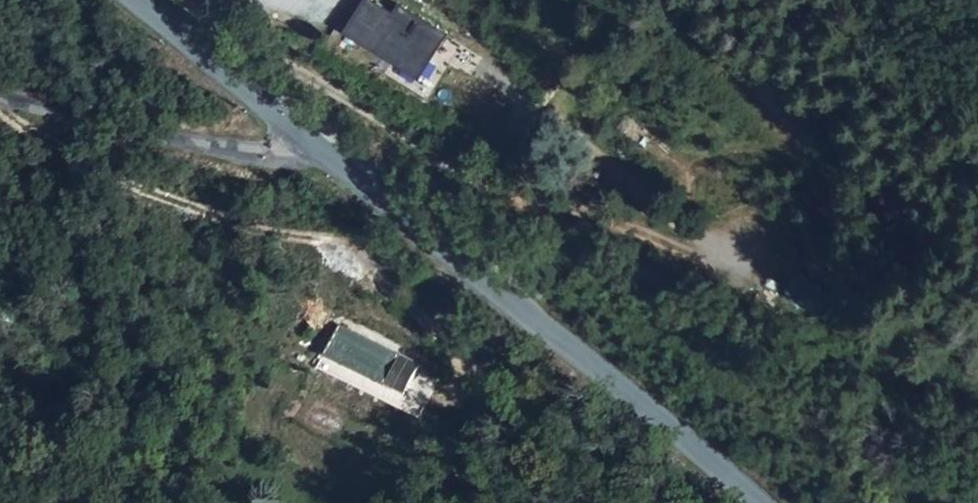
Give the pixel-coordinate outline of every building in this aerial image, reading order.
[(373,0),(357,29),(428,70),(450,31),(406,6),(401,16),(373,0)] [(417,367),(337,327),(322,356),(402,396),(417,367)]
